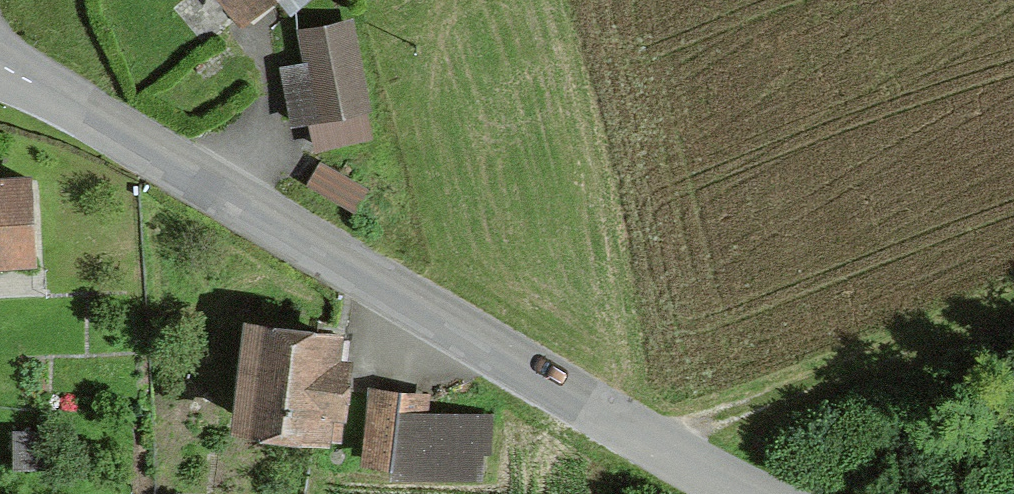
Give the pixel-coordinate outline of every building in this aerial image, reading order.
[(236,14),(253,0),(225,0),(236,14)] [(314,113),(356,104),(341,24),(299,32),(314,113)] [(347,212),(362,189),(314,161),(300,185),(347,212)] [(27,259),(22,179),(0,180),(0,261),(27,259)] [(341,341),(246,329),(235,419),(330,431),(341,341)] [(371,395),(361,493),(362,493),(406,493),(408,473),(471,477),(474,419),(414,413),(415,400),(371,395)] [(45,462),(44,434),(9,434),(9,462),(45,462)]
